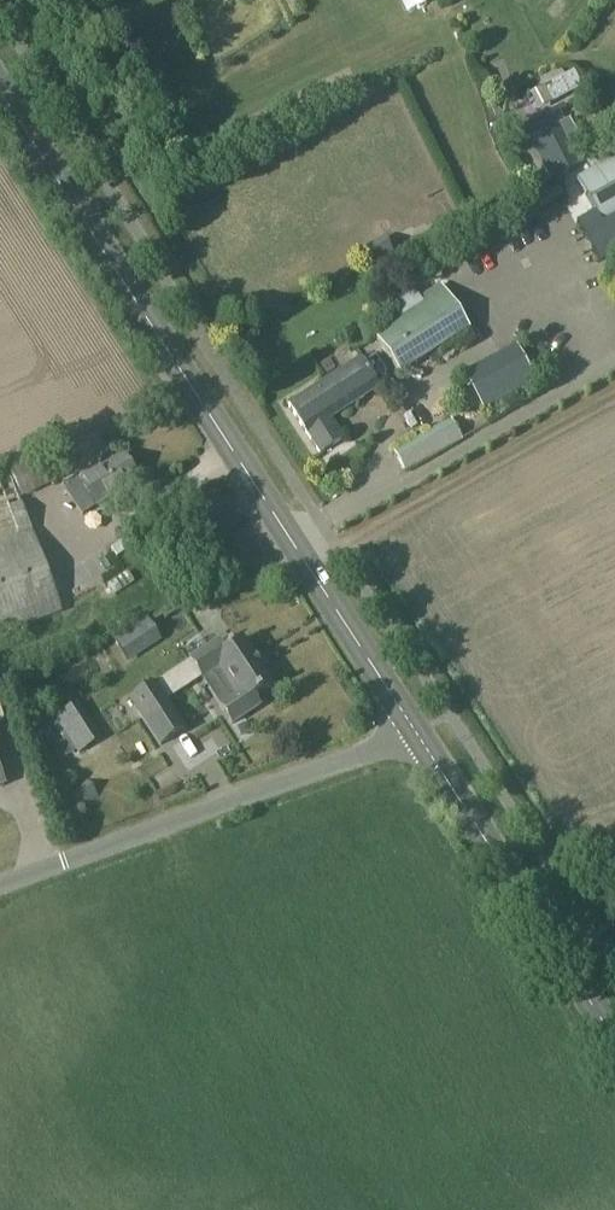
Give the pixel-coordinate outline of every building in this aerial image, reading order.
[(582,88),(573,73),(542,89),(551,105),(582,88)] [(552,181),(585,162),(554,111),(522,130),(552,181)] [(578,182),(602,224),(614,217),(614,160),(578,182)] [(614,254),(614,217),(602,224),(595,212),(575,223),(599,263),(614,254)] [(441,285),(368,331),(399,377),(469,331),(441,285)] [(515,348),(463,377),(468,385),(458,390),(465,404),(475,398),(483,414),(536,385),(515,348)] [(330,421),(378,389),(359,361),(290,406),(321,454),(342,440),(330,421)] [(405,473),(462,441),(450,419),(393,451),(405,473)] [(61,487),(81,516),(138,480),(123,456),(99,471),(97,466),(77,478),(76,477),(61,487)] [(50,483),(43,467),(39,459),(9,473),(21,499),(51,486),(50,483)] [(33,531),(32,532),(23,507),(9,512),(20,541),(0,548),(0,636),(62,613),(34,536),(33,531)] [(114,574),(131,562),(125,553),(107,565),(114,574)] [(101,602),(108,613),(129,598),(121,588),(101,602)] [(218,642),(190,660),(202,679),(212,672),(230,699),(219,706),(232,725),(260,706),(254,697),(272,685),(242,639),(224,651),(218,642)] [(154,684),(130,700),(161,746),(185,730),(154,684)] [(78,704),(55,719),(78,754),(100,739),(78,704)]
